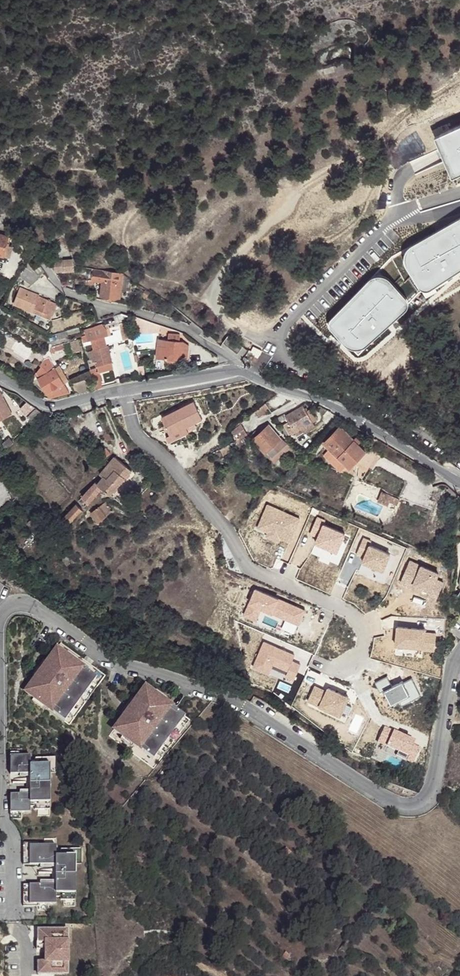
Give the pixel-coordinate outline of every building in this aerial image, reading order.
[(441,137),(456,171),(459,169),(459,129),(441,137)] [(441,137),(435,140),(453,180),(459,176),(459,169),(456,171),(441,137)] [(327,325),(358,356),(420,292),(459,270),(459,220),(393,257),(327,325)] [(4,255),(8,235),(0,233),(0,254),(4,255)] [(35,239),(41,245),(45,249),(52,244),(44,233),(35,239)] [(74,258),(55,259),(56,270),(76,269),(75,260),(74,258)] [(30,262),(21,275),(31,284),(41,278),(40,277),(35,270),(30,262)] [(124,272),(96,268),(95,280),(105,282),(103,295),(120,298),(123,280),(124,280),(125,273),(124,272)] [(34,307),(52,314),(57,302),(21,288),(15,303),(33,311),(34,307)] [(51,318),(52,314),(34,307),(33,311),(51,318)] [(132,338),(128,321),(120,323),(120,325),(121,329),(124,340),(132,338)] [(161,327),(146,321),(144,330),(157,334),(158,329),(160,330),(161,327)] [(187,327),(200,335),(203,330),(191,322),(187,327)] [(107,329),(103,323),(85,328),(88,340),(91,339),(94,349),(89,350),(91,358),(93,358),(94,361),(97,360),(100,371),(115,367),(109,346),(107,346),(104,336),(109,335),(107,329)] [(181,360),(182,342),(179,341),(179,336),(168,334),(167,340),(165,340),(165,341),(165,347),(156,346),(155,358),(164,359),(163,363),(169,364),(169,363),(174,363),(174,360),(181,360)] [(227,336),(222,344),(223,344),(237,353),(242,347),(227,336)] [(75,352),(86,349),(83,339),(72,341),(75,352)] [(43,364),(38,371),(42,376),(39,378),(50,397),(70,392),(46,356),(43,364)] [(88,373),(70,382),(76,393),(92,389),(88,373)] [(8,405),(0,391),(0,410),(4,408),(8,405)] [(35,407),(27,401),(23,406),(31,412),(34,409),(35,407)] [(188,427),(195,423),(204,419),(196,401),(163,418),(172,435),(188,427)] [(265,404),(257,411),(262,417),(270,410),(265,404)] [(13,414),(8,405),(4,408),(8,417),(13,414)] [(303,429),(314,422),(308,411),(306,407),(287,417),(289,423),(285,425),(291,435),(296,432),(303,429)] [(4,408),(0,410),(0,421),(8,417),(4,408)] [(34,409),(31,412),(27,417),(32,420),(38,412),(34,409)] [(320,419),(315,411),(312,413),(310,410),(308,411),(314,422),(320,419)] [(316,427),(314,422),(303,429),(305,432),(306,434),(316,427)] [(248,434),(243,424),(232,432),(239,439),(248,434)] [(262,431),(253,437),(264,452),(272,463),(290,448),(282,438),(281,439),(269,425),(262,431)] [(258,426),(249,432),(253,437),(262,431),(259,428),(258,426)] [(189,430),(188,427),(172,435),(168,436),(171,442),(190,432),(189,430)] [(347,464),(362,448),(341,428),(326,443),(331,449),(326,454),(342,469),(347,464)] [(113,437),(107,432),(103,436),(109,441),(113,437)] [(239,444),(250,438),(248,434),(239,439),(237,440),(239,444)] [(4,442),(8,447),(13,442),(9,437),(4,442)] [(233,449),(230,444),(221,448),(223,454),(233,449)] [(97,454),(103,461),(111,453),(105,448),(97,454)] [(366,452),(362,448),(347,464),(351,468),(366,452)] [(84,496),(91,501),(103,488),(111,495),(132,470),(116,456),(101,473),(104,476),(98,483),(97,481),(84,496)] [(146,485),(154,495),(157,493),(149,483),(146,485)] [(126,492),(117,502),(124,508),(133,498),(126,492)] [(391,502),(394,496),(383,492),(378,502),(389,507),(391,502)] [(399,506),(401,499),(394,496),(391,502),(399,506)] [(93,513),(100,521),(113,510),(107,502),(93,513)] [(63,518),(70,524),(83,509),(77,503),(63,518)] [(302,518),(269,505),(259,527),(270,532),(268,536),(279,541),(281,536),(283,532),(294,537),(302,518)] [(326,520),(319,517),(312,533),(320,537),(318,543),(340,552),(347,533),(325,524),(326,520)] [(283,532),(281,536),(292,541),(294,537),(283,532)] [(372,541),(365,538),(358,554),(366,557),(364,562),(385,570),(392,554),(371,545),(372,541)] [(440,572),(412,561),(403,582),(410,584),(412,580),(417,582),(433,589),(432,593),(440,596),(447,580),(438,577),(440,572)] [(34,569),(37,573),(42,568),(38,564),(34,569)] [(306,609),(257,589),(247,615),(258,620),(263,609),(301,624),(306,609)] [(83,594),(80,592),(74,600),(76,602),(83,594)] [(426,627),(397,625),(396,644),(423,646),(423,648),(435,649),(436,632),(425,631),(426,627)] [(297,654),(266,641),(256,666),(271,673),(275,664),(290,670),(288,675),(297,679),(304,664),(295,660),(297,654)] [(95,674),(55,646),(40,668),(44,670),(39,677),(35,674),(34,676),(30,673),(27,677),(31,680),(25,689),(39,698),(40,696),(46,700),(45,702),(66,717),(70,711),(75,703),(80,695),(91,680),(95,674)] [(40,668),(35,674),(39,677),(44,670),(40,668)] [(386,676),(374,683),(380,692),(384,690),(392,704),(399,699),(410,693),(413,698),(420,693),(411,677),(402,682),(401,680),(392,685),(386,676)] [(96,683),(91,680),(80,695),(85,699),(96,683)] [(183,711),(143,683),(128,705),(132,708),(127,714),(123,712),(113,726),(127,736),(128,734),(134,738),(132,740),(153,755),(157,749),(163,740),(168,733),(179,717),(183,711)] [(352,696),(331,687),(330,691),(317,685),(311,700),(343,715),(352,696)] [(410,693),(399,699),(402,704),(413,698),(410,693)] [(80,706),(75,703),(70,711),(74,714),(80,706)] [(128,705),(123,712),(127,714),(132,708),(128,705)] [(184,721),(179,717),(168,733),(173,736),(184,721)] [(417,740),(386,727),(381,739),(390,742),(388,745),(400,750),(398,754),(415,762),(423,746),(415,743),(417,740)] [(168,743),(163,740),(157,749),(162,752),(168,743)] [(29,754),(9,754),(9,772),(32,772),(33,775),(29,775),(29,788),(32,788),(32,791),(10,792),(10,810),(29,810),(30,804),(34,804),(34,807),(49,807),(48,767),(48,757),(34,757),(33,759),(29,759),(29,754)] [(37,844),(23,844),(23,866),(59,865),(59,869),(55,869),(55,881),(59,881),(59,885),(23,885),(24,907),(38,906),(38,905),(56,904),(56,897),(61,897),(61,900),(75,900),(75,861),(75,849),(60,850),(60,853),(55,853),(55,846),(37,846),(37,844)] [(63,929),(38,929),(38,941),(50,941),(50,951),(49,950),(49,957),(50,957),(50,960),(45,960),(38,960),(38,972),(63,972),(63,950),(63,941),(63,929)] [(50,951),(50,941),(38,941),(36,941),(36,949),(45,949),(45,960),(50,960),(50,957),(49,957),(49,950),(50,951)]
